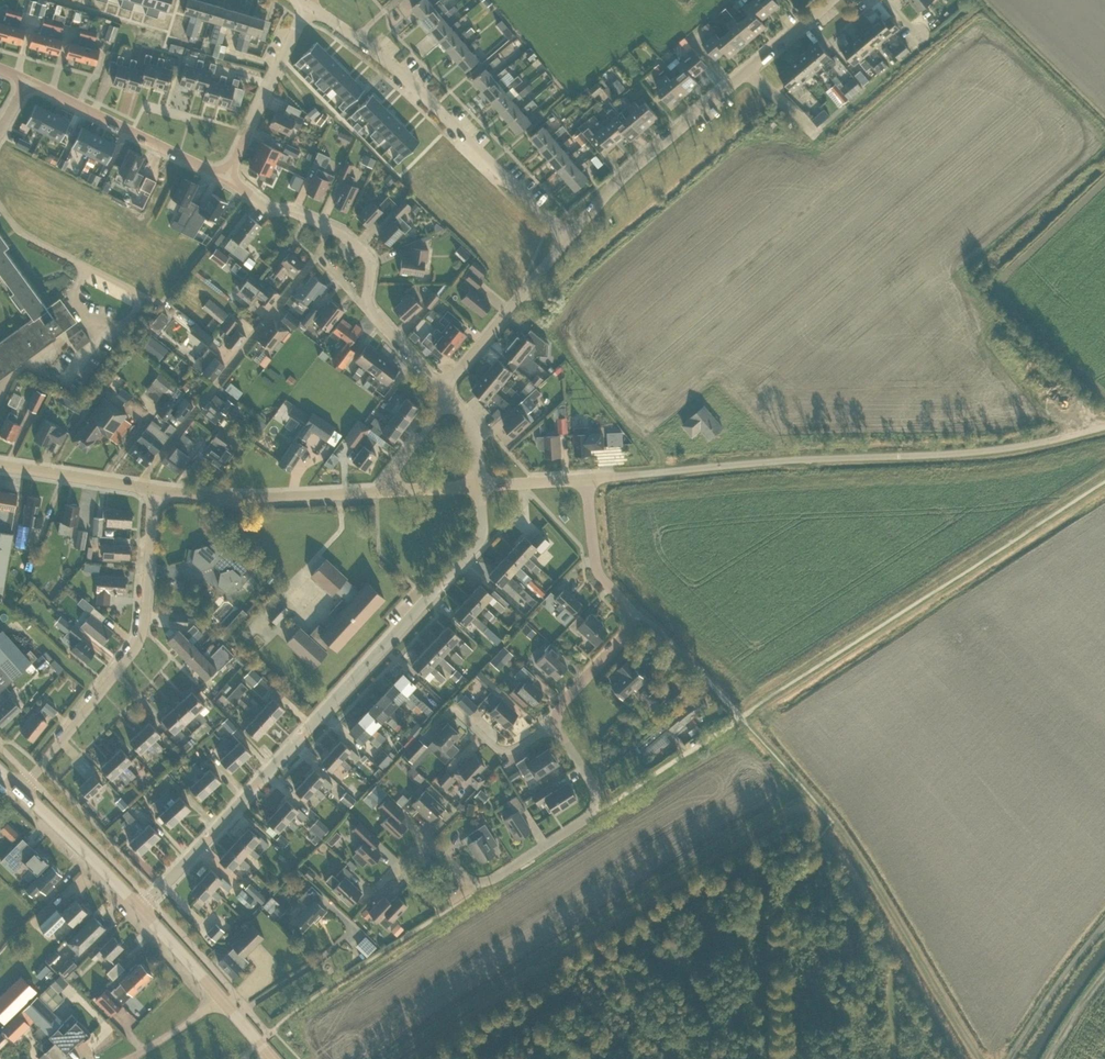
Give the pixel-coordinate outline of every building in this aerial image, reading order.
[(33,14),(37,1),(33,0),(29,0),(26,12),(33,14)] [(47,1),(43,0),(38,0),(34,15),(43,17),(46,5),(47,1)] [(120,6),(126,8),(128,0),(122,0),(120,6)] [(141,4),(142,0),(128,0),(126,8),(132,10),(134,2),(141,4)] [(141,4),(147,6),(145,14),(151,16),(156,0),(142,0),(141,4)] [(151,16),(157,17),(159,10),(167,12),(170,0),(156,0),(151,16)] [(190,36),(201,0),(199,0),(187,0),(184,12),(191,14),(185,34),(190,36)] [(209,20),(213,4),(201,0),(190,36),(196,37),(202,18),(209,20)] [(434,6),(433,5),(429,0),(420,0),(412,7),(421,17),(434,6)] [(421,17),(430,28),(443,17),(442,15),(449,10),(444,4),(449,0),(439,0),(433,5),(434,6),(421,17)] [(770,13),(759,0),(753,0),(747,5),(761,20),(770,13)] [(770,13),(779,5),(777,2),(780,0),(759,0),(770,13)] [(911,1),(919,11),(932,0),(912,0),(911,1)] [(215,43),(226,8),(213,4),(209,20),(216,22),(210,41),(215,43)] [(749,14),(744,18),(757,34),(766,26),(761,20),(747,5),(744,8),(749,14)] [(430,28),(439,39),(452,28),(451,26),(446,19),(456,10),(453,6),(449,10),(442,15),(443,17),(430,28)] [(239,12),(226,8),(215,43),(216,43),(221,45),(227,25),(234,27),(239,12)] [(722,11),(729,20),(748,42),(757,34),(744,18),(738,23),(725,8),(722,11)] [(6,40),(14,11),(7,9),(5,16),(6,16),(4,23),(0,22),(0,38),(6,40)] [(950,13),(946,9),(939,14),(943,19),(950,13)] [(14,11),(6,40),(21,44),(25,29),(17,27),(19,20),(20,20),(23,13),(14,11)] [(251,15),(239,12),(234,27),(240,29),(235,49),(241,51),(251,15)] [(59,54),(63,40),(54,37),(56,30),(62,31),(66,16),(54,13),(52,21),(44,50),(59,54)] [(78,28),(81,29),(77,44),(70,42),(66,56),(81,60),(87,38),(88,31),(87,30),(91,16),(82,14),(78,28)] [(264,19),(251,15),(241,51),(246,52),(252,33),(259,35),(258,39),(265,40),(268,29),(261,28),(264,19)] [(880,17),(871,25),(883,40),(885,42),(889,38),(888,36),(893,32),(893,33),(899,27),(891,17),(885,22),(880,17)] [(29,46),(44,50),(52,21),(44,19),(40,34),(33,31),(29,46)] [(451,26),(452,28),(439,39),(448,49),(461,38),(460,36),(454,30),(461,24),(458,20),(451,26)] [(739,49),(748,42),(729,20),(726,23),(731,29),(725,34),(739,49)] [(708,22),(704,26),(710,34),(715,30),(708,22)] [(105,39),(113,42),(118,28),(110,25),(105,39)] [(883,40),(871,25),(861,33),(874,48),(883,40)] [(460,36),(461,38),(448,49),(457,60),(470,49),(469,47),(463,40),(475,31),(471,27),(460,36)] [(95,40),(97,33),(88,31),(87,38),(81,60),(95,64),(99,50),(92,48),(94,40),(95,40)] [(715,32),(711,35),(724,51),(729,57),(739,49),(725,34),(720,38),(715,32)] [(861,33),(851,41),(864,56),(869,52),(873,58),(878,53),(874,48),(861,33)] [(715,59),(724,51),(711,35),(702,43),(715,59)] [(316,41),(295,63),(299,67),(306,61),(313,68),(328,53),(316,41)] [(469,47),(470,49),(457,60),(466,71),(479,60),(472,51),(479,45),(476,41),(469,47)] [(818,41),(808,50),(822,66),(825,69),(826,70),(834,63),(831,59),(832,58),(818,41)] [(854,64),(864,56),(851,41),(842,50),(854,64)] [(893,51),(899,58),(909,49),(904,42),(893,51)] [(221,45),(216,43),(212,56),(222,59),(226,46),(221,45)] [(169,51),(177,53),(179,46),(170,44),(169,51)] [(894,62),(898,59),(887,45),(883,49),(894,62)] [(693,77),(707,65),(693,48),(688,52),(689,54),(680,61),(693,77)] [(825,69),(822,66),(808,50),(798,58),(812,74),(817,70),(820,73),(825,69)] [(340,65),(328,53),(313,68),(320,76),(314,82),(319,86),(340,65)] [(159,66),(156,65),(149,63),(151,55),(146,54),(144,62),(147,63),(144,71),(141,83),(153,86),(159,66)] [(113,84),(125,87),(131,67),(129,67),(122,65),(124,57),(118,56),(117,61),(112,60),(108,73),(115,75),(113,84)] [(540,56),(525,69),(533,79),(549,66),(540,56)] [(158,57),(156,65),(159,66),(153,86),(167,90),(172,70),(162,67),(164,59),(158,57)] [(495,79),(494,77),(488,70),(499,61),(496,58),(485,67),(486,68),(473,79),(482,90),(495,79)] [(798,58),(789,66),(803,82),(812,74),(798,58)] [(129,67),(131,67),(125,87),(139,91),(141,83),(144,71),(135,68),(137,61),(131,59),(129,67)] [(198,67),(200,68),(202,60),(197,59),(195,67),(185,64),(179,84),(192,88),(198,67)] [(878,64),(883,69),(887,65),(882,60),(878,64)] [(671,69),(676,75),(689,91),(698,83),(693,77),(680,61),(671,69)] [(192,88),(205,91),(208,79),(210,71),(213,72),(215,64),(209,62),(207,70),(200,68),(198,67),(192,88)] [(659,73),(663,70),(658,64),(654,67),(659,73)] [(323,91),(329,85),(337,92),(352,77),(340,65),(319,86),(323,91)] [(803,82),(789,66),(779,74),(793,91),(803,82)] [(482,90),(491,100),(504,89),(503,88),(507,84),(502,77),(508,72),(506,69),(505,68),(494,77),(495,79),(482,90)] [(869,79),(861,69),(855,74),(864,84),(869,79)] [(666,74),(662,77),(680,98),(689,91),(676,75),(671,80),(666,74)] [(216,104),(222,83),(224,84),(226,77),(220,75),(218,82),(208,79),(205,91),(202,100),(216,104)] [(503,88),(504,89),(491,100),(500,111),(513,100),(512,98),(506,92),(521,79),(518,75),(507,84),(503,88)] [(337,92),(344,99),(338,105),(343,110),(364,89),(352,77),(337,92)] [(680,98),(662,77),(658,80),(663,86),(658,91),(671,106),(680,98)] [(841,87),(849,97),(862,87),(853,77),(841,87)] [(618,94),(626,88),(618,78),(610,85),(618,94)] [(831,87),(836,83),(831,78),(826,82),(831,87)] [(222,83),(216,104),(229,107),(230,102),(239,105),(243,89),(237,87),(238,80),(233,79),(231,85),(224,84),(222,83)] [(597,81),(589,88),(595,96),(603,89),(597,81)] [(614,101),(618,98),(608,86),(604,89),(614,101)] [(843,101),(848,97),(847,97),(839,87),(835,91),(843,101)] [(512,98),(513,100),(500,111),(509,121),(522,110),(521,109),(515,102),(529,91),(527,89),(525,88),(519,92),(512,98)] [(580,95),(585,100),(592,95),(587,89),(580,95)] [(368,121),(383,106),(371,93),(350,115),(355,120),(361,113),(368,121)] [(518,132),(531,121),(526,115),(537,106),(532,100),(528,103),(521,109),(522,110),(509,121),(518,132)] [(631,103),(649,125),(658,117),(645,101),(639,106),(634,100),(631,103)] [(598,111),(602,108),(597,102),(593,105),(598,111)] [(631,103),(622,111),(640,132),(649,125),(631,103)] [(25,124),(43,132),(53,113),(35,104),(25,124)] [(304,118),(300,116),(303,110),(290,104),(284,116),(276,112),(269,125),(288,134),(292,126),(298,129),(304,118)] [(829,113),(833,109),(829,104),(825,108),(829,113)] [(369,134),(374,139),(395,117),(383,106),(368,121),(376,128),(369,134)] [(307,113),(311,119),(319,113),(315,107),(307,113)] [(607,112),(613,118),(626,134),(630,140),(640,132),(622,111),(618,114),(612,107),(607,112)] [(824,120),(830,115),(824,108),(818,113),(824,120)] [(540,148),(553,136),(552,135),(546,128),(553,122),(557,118),(553,112),(548,116),(549,118),(542,124),(543,126),(530,136),(540,148)] [(43,132),(60,141),(70,121),(53,113),(43,132)] [(318,122),(322,125),(329,116),(324,113),(318,122)] [(407,129),(395,117),(374,139),(378,143),(385,137),(392,144),(407,129)] [(613,118),(603,126),(617,142),(626,134),(613,118)] [(769,124),(774,129),(779,125),(774,120),(769,124)] [(540,148),(549,158),(562,147),(560,145),(555,139),(561,133),(566,129),(562,125),(552,135),(553,136),(540,148)] [(617,142),(603,126),(594,134),(589,127),(583,132),(600,152),(605,147),(607,150),(617,142)] [(89,155),(99,135),(81,127),(72,147),(89,155)] [(419,141),(407,129),(392,144),(399,152),(393,158),(398,163),(419,141)] [(575,136),(582,144),(588,139),(581,131),(575,136)] [(106,164),(116,144),(99,135),(89,155),(106,164)] [(19,137),(15,145),(27,151),(31,143),(19,137)] [(560,145),(562,147),(549,158),(558,168),(571,157),(569,156),(564,149),(571,143),(567,139),(560,145)] [(261,142),(255,154),(274,163),(277,156),(285,160),(288,155),(261,142)] [(284,151),(296,157),(300,150),(287,143),(284,151)] [(136,188),(143,174),(136,171),(143,157),(129,150),(118,172),(126,176),(123,182),(136,188)] [(569,156),(571,157),(558,168),(567,179),(579,168),(578,166),(573,160),(580,154),(576,150),(569,156)] [(313,161),(325,167),(330,157),(318,151),(313,161)] [(249,166),(262,172),(259,178),(271,184),(276,173),(270,170),(274,163),(255,154),(249,166)] [(362,160),(373,165),(375,159),(365,154),(362,160)] [(55,164),(59,157),(54,155),(50,162),(55,164)] [(64,164),(66,160),(61,158),(57,166),(65,169),(67,166),(64,164)] [(355,178),(348,175),(352,165),(345,161),(338,175),(345,178),(337,196),(338,197),(334,205),(345,210),(349,202),(351,203),(358,188),(351,185),(355,178)] [(429,161),(422,178),(472,197),(479,181),(429,161)] [(579,168),(567,179),(576,190),(589,179),(582,170),(588,164),(586,161),(585,161),(578,166),(579,168)] [(317,168),(306,192),(319,198),(327,180),(332,182),(335,176),(317,168)] [(95,173),(90,181),(96,184),(101,176),(95,173)] [(386,177),(392,182),(395,179),(390,173),(386,177)] [(146,176),(140,187),(147,191),(146,194),(149,195),(156,181),(146,176)] [(173,198),(180,202),(181,204),(178,210),(190,215),(197,204),(189,200),(197,184),(183,177),(173,198)] [(227,202),(212,192),(203,208),(197,204),(181,230),(193,238),(194,237),(193,237),(202,222),(203,223),(206,217),(215,222),(227,202)] [(388,195),(377,206),(371,201),(357,216),(368,226),(374,219),(379,224),(397,205),(388,195)] [(397,218),(393,221),(392,221),(378,235),(389,245),(402,231),(404,233),(410,227),(399,216),(410,205),(404,200),(392,213),(397,218)] [(463,218),(513,237),(519,220),(469,202),(463,218)] [(411,207),(416,211),(420,207),(415,203),(411,207)] [(248,215),(240,226),(253,236),(261,226),(248,215)] [(170,226),(180,231),(184,225),(177,222),(173,220),(170,226)] [(435,231),(443,228),(436,222),(434,225),(434,228),(435,231)] [(253,236),(240,226),(230,238),(224,246),(232,252),(239,243),(244,247),(253,236)] [(21,309),(25,306),(33,317),(0,341),(0,377),(77,321),(60,298),(47,307),(3,247),(8,244),(0,233),(0,272),(13,289),(8,292),(21,309)] [(218,245),(225,235),(221,233),(214,242),(218,245)] [(511,240),(496,273),(511,280),(526,247),(511,240)] [(221,266),(228,257),(216,247),(209,257),(221,266)] [(402,257),(399,273),(409,275),(409,273),(422,274),(424,261),(426,261),(428,250),(411,247),(409,258),(402,257)] [(273,272),(278,276),(283,280),(288,274),(293,277),(303,264),(288,252),(273,272)] [(254,261),(247,256),(242,263),(249,268),(254,261)] [(469,266),(481,276),(485,270),(473,261),(469,266)] [(227,271),(237,278),(242,271),(233,264),(227,271)] [(466,277),(478,287),(482,282),(470,272),(466,277)] [(268,274),(264,278),(271,284),(275,279),(268,274)] [(268,309),(280,294),(269,286),(267,288),(250,275),(236,294),(252,305),(258,296),(261,299),(259,302),(268,309)] [(301,302),(297,307),(304,313),(309,307),(307,305),(318,292),(320,294),(326,286),(312,275),(304,284),(302,283),(293,295),(301,302)] [(471,288),(461,300),(474,310),(474,309),(481,315),(490,305),(483,299),(484,298),(471,288)] [(415,313),(422,307),(408,292),(402,298),(403,300),(393,308),(404,321),(414,312),(415,313)] [(422,303),(429,308),(438,297),(431,292),(422,303)] [(202,308),(220,323),(227,314),(209,299),(202,308)] [(314,320),(327,331),(343,310),(330,300),(314,320)] [(312,307),(301,322),(306,326),(318,312),(312,307)] [(433,314),(435,312),(432,309),(426,317),(431,321),(435,316),(433,314)] [(446,326),(441,332),(457,345),(465,334),(453,324),(458,318),(447,310),(439,320),(446,326)] [(288,311),(281,319),(293,329),(300,320),(288,311)] [(227,323),(222,329),(224,331),(220,336),(227,341),(225,344),(235,351),(246,337),(236,329),(230,336),(229,334),(237,323),(229,316),(225,321),(227,323)] [(332,361),(337,365),(335,367),(340,371),(355,351),(349,347),(362,329),(356,323),(354,326),(342,318),(332,331),(347,341),(343,346),(336,356),(332,361)] [(280,340),(288,331),(273,319),(257,339),(271,350),(273,347),(277,350),(283,343),(280,340)] [(155,323),(152,328),(157,332),(161,328),(155,323)] [(190,331),(209,346),(215,339),(196,325),(190,331)] [(457,345),(441,332),(436,327),(431,333),(429,332),(421,342),(431,350),(436,345),(448,355),(457,345)] [(86,334),(82,328),(68,338),(72,344),(86,334)] [(521,331),(512,341),(533,359),(537,353),(547,355),(549,344),(540,336),(534,342),(521,331)] [(72,344),(76,350),(90,340),(86,334),(72,344)] [(173,347),(175,344),(167,337),(164,341),(173,347)] [(154,343),(155,342),(150,338),(145,344),(160,355),(164,349),(160,346),(159,347),(154,343)] [(539,364),(533,359),(512,341),(504,351),(519,364),(521,362),(531,370),(533,367),(535,369),(539,364)] [(361,375),(366,368),(378,353),(367,344),(355,360),(362,366),(361,368),(359,366),(355,371),(361,375)] [(202,371),(213,379),(224,365),(214,357),(216,354),(208,348),(200,357),(204,360),(199,367),(203,370),(202,371)] [(366,387),(370,382),(371,383),(388,361),(378,353),(366,368),(373,374),(371,376),(369,374),(362,384),(366,387)] [(264,367),(271,358),(266,354),(259,363),(264,367)] [(498,359),(489,369),(511,387),(515,382),(511,378),(509,380),(507,379),(513,371),(498,359)] [(388,361),(371,383),(376,386),(380,382),(377,380),(379,378),(387,384),(399,369),(388,361)] [(506,392),(511,387),(489,369),(481,379),(496,391),(502,384),(504,386),(502,388),(506,392)] [(357,380),(361,375),(355,371),(351,375),(357,380)] [(151,382),(168,395),(175,385),(159,372),(151,382)] [(544,379),(537,373),(531,381),(538,386),(544,379)] [(297,380),(290,375),(287,378),(294,383),(297,380)] [(502,397),(496,391),(481,379),(472,389),(487,402),(492,397),(494,398),(498,402),(507,409),(511,404),(502,397)] [(185,391),(191,384),(186,381),(181,387),(185,391)] [(524,397),(529,392),(524,387),(519,392),(524,397)] [(193,405),(181,396),(183,393),(176,389),(174,391),(158,412),(166,419),(171,412),(181,420),(193,405)] [(26,407),(35,412),(44,395),(35,390),(26,407)] [(7,404),(15,408),(21,396),(14,393),(7,404)] [(225,414),(233,403),(228,399),(225,402),(215,394),(209,401),(201,411),(215,422),(223,412),(225,414)] [(78,413),(82,407),(61,395),(58,400),(78,413)] [(519,403),(523,407),(504,425),(514,436),(534,419),(528,412),(536,405),(527,395),(519,403)] [(391,396),(387,400),(410,418),(419,407),(406,397),(401,404),(391,396)] [(105,397),(87,421),(88,422),(82,430),(80,429),(72,440),(86,451),(101,431),(116,443),(131,423),(124,418),(127,414),(105,397)] [(389,420),(402,429),(410,418),(387,400),(383,406),(389,411),(384,416),(389,420)] [(303,424),(309,415),(293,404),(287,413),(303,424)] [(562,404),(558,407),(559,432),(568,432),(567,417),(566,417),(566,404),(562,404)] [(692,417),(683,424),(692,435),(701,428),(710,438),(723,427),(704,406),(691,417),(692,417)] [(582,420),(594,416),(591,407),(579,410),(582,420)] [(497,419),(503,412),(498,408),(492,414),(497,419)] [(232,420),(237,412),(232,409),(227,417),(232,420)] [(20,425),(14,422),(18,415),(10,411),(3,425),(0,432),(0,434),(11,440),(16,432),(20,425)] [(312,412),(297,435),(298,436),(305,441),(312,430),(326,440),(334,445),(341,434),(333,429),(335,427),(312,412)] [(394,440),(402,429),(389,420),(385,426),(374,417),(370,422),(374,425),(381,430),(394,440)] [(260,432),(266,423),(258,418),(253,426),(260,432)] [(57,426),(44,420),(34,439),(47,445),(51,439),(60,443),(66,431),(57,427),(57,426)] [(352,460),(364,469),(376,454),(370,449),(376,441),(367,433),(370,429),(360,421),(346,440),(356,448),(360,442),(363,445),(352,460)] [(131,454),(146,465),(168,437),(150,423),(136,442),(138,444),(131,454)] [(378,434),(381,430),(374,425),(370,428),(378,434)] [(589,426),(574,427),(576,454),(591,453),(590,447),(593,447),(593,448),(603,447),(603,433),(589,434),(589,426)] [(232,453),(223,446),(229,437),(219,430),(208,445),(205,443),(200,451),(204,454),(203,456),(221,469),(232,453)] [(161,461),(176,472),(188,456),(181,450),(184,445),(190,449),(195,442),(183,433),(174,445),(161,461)] [(545,448),(546,456),(561,455),(559,435),(538,436),(538,445),(541,449),(545,448)] [(304,441),(305,441),(298,436),(295,440),(294,439),(278,463),(290,470),(306,447),(303,445),(306,442),(304,441)] [(332,452),(324,463),(331,468),(339,457),(332,452)] [(10,532),(14,512),(17,494),(0,491),(0,531),(10,532)] [(40,498),(28,495),(26,505),(25,505),(22,524),(29,525),(29,524),(41,526),(43,516),(37,515),(40,498)] [(77,505),(76,504),(72,503),(71,504),(66,503),(64,512),(59,511),(55,532),(66,534),(67,523),(76,525),(79,506),(77,505)] [(107,525),(131,526),(132,510),(108,509),(107,525)] [(92,533),(102,534),(103,517),(93,517),(92,533)] [(18,524),(15,545),(26,547),(29,525),(22,524),(18,524)] [(75,547),(75,551),(81,553),(82,548),(84,549),(87,531),(78,530),(75,547)] [(1,593),(13,533),(10,532),(0,531),(0,592),(1,593)] [(529,541),(524,535),(515,545),(527,556),(531,552),(536,557),(544,564),(549,559),(541,552),(550,543),(538,532),(529,541)] [(128,558),(129,545),(113,544),(113,537),(100,536),(99,543),(104,543),(103,559),(115,559),(115,557),(128,558)] [(254,571),(239,557),(235,561),(235,560),(234,562),(219,549),(219,548),(213,542),(208,547),(206,545),(195,549),(192,561),(201,569),(213,565),(213,564),(222,572),(220,572),(218,584),(227,592),(238,588),(239,584),(240,585),(253,570),(254,571)] [(532,561),(527,556),(515,545),(506,555),(518,566),(522,562),(535,574),(540,568),(532,561)] [(506,555),(497,565),(509,576),(518,566),(506,555)] [(300,627),(286,642),(313,666),(326,652),(325,650),(331,644),(337,650),(384,598),(367,582),(359,591),(345,578),(346,577),(326,559),(311,575),(331,594),(334,590),(343,598),(330,612),(335,617),(324,629),(319,624),(308,635),(300,627)] [(514,581),(509,576),(497,565),(488,574),(500,585),(504,581),(518,593),(520,591),(522,588),(514,581)] [(518,576),(526,583),(531,578),(523,571),(518,576)] [(97,591),(97,602),(109,603),(109,592),(114,593),(116,593),(116,592),(124,593),(125,577),(98,575),(97,591)] [(527,583),(541,596),(545,592),(531,579),(527,583)] [(480,584),(471,594),(483,605),(492,595),(480,584)] [(520,591),(518,593),(526,600),(530,595),(522,588),(520,591)] [(559,603),(571,614),(581,604),(564,588),(556,597),(550,591),(540,602),(551,612),(559,603)] [(474,614),(483,605),(471,594),(462,603),(474,614)] [(505,607),(508,603),(500,596),(496,600),(505,607)] [(492,605),(500,612),(505,607),(496,600),(492,605)] [(94,607),(88,602),(84,608),(89,612),(93,607),(94,607)] [(268,617),(275,623),(287,609),(281,603),(268,617)] [(474,614),(462,603),(453,613),(465,624),(469,620),(474,624),(479,619),(474,614)] [(81,625),(103,643),(112,631),(100,621),(104,616),(94,607),(93,607),(89,612),(91,614),(88,617),(81,611),(76,618),(83,623),(81,625)] [(218,635),(223,640),(247,613),(242,609),(218,635)] [(483,614),(491,622),(496,617),(487,609),(483,614)] [(582,632),(595,644),(607,631),(596,621),(598,620),(590,613),(584,619),(579,614),(568,625),(579,635),(582,632)] [(169,623),(187,625),(188,617),(169,616),(169,623)] [(83,633),(73,625),(62,617),(57,623),(67,632),(65,635),(69,639),(67,641),(73,646),(71,649),(86,661),(94,650),(80,638),(79,639),(78,639),(83,633)] [(479,619),(474,624),(483,632),(484,630),(487,626),(479,619)] [(522,630),(530,637),(535,631),(527,624),(522,630)] [(178,629),(167,640),(177,650),(188,639),(192,635),(198,629),(194,625),(184,635),(178,629)] [(447,625),(438,635),(450,646),(459,637),(447,625)] [(495,634),(487,626),(487,627),(484,630),(483,632),(491,639),(495,634)] [(24,654),(2,629),(0,631),(0,690),(5,686),(36,657),(29,650),(24,654)] [(177,650),(186,659),(197,648),(193,644),(203,634),(198,629),(192,635),(188,639),(177,650)] [(429,645),(441,656),(450,646),(438,635),(429,645)] [(464,642),(459,647),(467,654),(472,649),(464,642)] [(547,670),(556,679),(567,667),(557,658),(561,653),(550,643),(544,649),(546,650),(535,662),(545,671),(547,670)] [(186,659),(196,669),(207,658),(217,648),(212,644),(206,650),(202,654),(197,648),(186,659)] [(429,645),(420,654),(432,665),(441,656),(429,645)] [(495,655),(500,660),(509,650),(504,645),(495,655)] [(211,654),(207,658),(196,669),(205,679),(217,668),(211,663),(221,653),(217,648),(211,654)] [(458,664),(463,659),(455,651),(451,655),(450,656),(458,664)] [(44,668),(50,663),(42,654),(32,663),(36,668),(41,665),(44,668)] [(432,665),(420,654),(411,664),(423,675),(428,670),(440,683),(445,678),(432,665)] [(636,689),(647,680),(629,660),(619,669),(624,675),(612,686),(623,698),(634,688),(636,689)] [(441,666),(449,673),(454,668),(446,661),(441,666)] [(526,698),(532,704),(542,693),(531,682),(536,677),(523,666),(514,675),(520,680),(509,692),(517,699),(518,699),(522,703),(526,698)] [(243,677),(253,685),(260,677),(251,668),(243,677)] [(455,669),(451,674),(457,679),(461,674),(455,669)] [(475,676),(490,690),(483,698),(493,707),(489,711),(505,726),(517,714),(501,699),(503,697),(497,692),(500,689),(480,670),(475,676)] [(414,694),(410,690),(415,684),(403,673),(394,683),(410,698),(416,704),(421,709),(428,715),(432,710),(421,699),(420,700),(414,694)] [(241,681),(236,686),(243,692),(247,687),(241,681)] [(401,699),(406,702),(410,698),(394,683),(385,692),(397,704),(401,699)] [(681,684),(669,694),(676,702),(688,691),(681,684)] [(236,686),(231,693),(237,699),(243,692),(236,686)] [(271,699),(263,707),(275,718),(284,708),(277,701),(283,694),(274,686),(266,695),(271,699)] [(192,691),(182,700),(194,714),(202,722),(206,719),(198,710),(204,705),(192,691)] [(454,698),(457,701),(456,702),(468,713),(476,704),(463,694),(460,691),(454,698)] [(396,713),(392,709),(397,704),(385,692),(376,702),(392,717),(396,713)] [(233,703),(237,699),(231,693),(226,697),(233,703)] [(685,723),(693,716),(708,706),(701,695),(685,705),(681,709),(666,722),(673,730),(683,722),(685,723)] [(1,726),(20,708),(10,696),(0,705),(0,724),(1,726)] [(266,728),(275,718),(263,707),(259,704),(252,697),(248,701),(255,708),(260,711),(254,717),(266,728)] [(412,708),(413,708),(416,704),(410,698),(406,702),(412,708)] [(184,723),(194,714),(182,700),(172,709),(184,723)] [(30,722),(22,732),(32,740),(47,722),(42,719),(48,712),(52,716),(57,710),(46,702),(36,714),(35,713),(29,720),(30,722)] [(379,722),(384,717),(388,721),(392,717),(376,702),(367,711),(379,722)] [(184,723),(172,709),(161,719),(174,732),(170,735),(175,741),(183,734),(178,728),(184,723)] [(367,711),(358,721),(374,736),(378,731),(374,728),(379,722),(367,711)] [(398,723),(402,719),(397,713),(396,713),(392,717),(398,723)] [(221,722),(231,733),(236,727),(227,717),(221,722)] [(256,738),(266,728),(254,717),(245,728),(256,738)] [(388,721),(394,727),(398,723),(392,717),(388,721)] [(402,719),(398,723),(401,725),(401,726),(404,728),(408,723),(402,719)] [(168,726),(163,720),(159,723),(165,729),(168,726)] [(205,720),(200,724),(206,731),(211,727),(205,720)] [(370,740),(374,736),(358,721),(349,730),(361,742),(366,736),(370,740)] [(150,722),(139,731),(160,754),(164,749),(155,738),(160,733),(150,722)] [(458,748),(451,742),(459,733),(447,722),(438,733),(436,731),(431,738),(450,756),(458,748)] [(200,724),(194,730),(200,737),(206,731),(200,724)] [(693,737),(702,731),(697,725),(689,731),(693,737)] [(415,737),(419,733),(412,727),(408,731),(415,737)] [(195,741),(200,737),(194,730),(189,735),(195,741)] [(155,758),(160,754),(139,731),(129,741),(140,752),(145,747),(155,758)] [(385,737),(378,731),(374,736),(381,742),(385,737)] [(226,736),(221,740),(240,762),(251,752),(240,741),(234,746),(226,736)] [(374,736),(370,740),(377,746),(381,742),(374,736)] [(418,738),(403,754),(411,762),(426,746),(418,738)] [(240,762),(221,740),(216,744),(225,754),(220,759),(230,771),(240,762)] [(332,749),(342,758),(342,757),(347,752),(355,759),(359,755),(351,748),(350,749),(340,740),(332,749)] [(111,757),(131,779),(136,775),(126,765),(132,759),(121,748),(111,757)] [(515,763),(526,779),(533,774),(536,778),(558,763),(548,748),(530,760),(526,755),(515,763)] [(342,758),(332,749),(322,760),(331,769),(339,761),(347,769),(350,765),(342,757),(342,758)] [(384,769),(393,759),(382,749),(373,759),(384,769)] [(126,783),(131,779),(111,757),(101,767),(111,778),(117,773),(126,783)] [(479,772),(484,766),(475,757),(470,762),(467,759),(454,773),(462,779),(464,776),(476,787),(485,778),(479,772)] [(220,780),(210,768),(204,773),(201,770),(192,759),(187,763),(191,767),(210,789),(220,780)] [(408,773),(422,781),(426,774),(412,766),(408,773)] [(200,798),(210,789),(191,767),(186,772),(195,782),(189,787),(200,798)] [(315,787),(316,786),(321,781),(329,788),(332,784),(324,777),(324,778),(314,769),(305,778),(315,787)] [(446,771),(437,781),(445,788),(454,779),(446,771)] [(79,787),(89,798),(103,785),(92,774),(79,787)] [(315,787),(305,778),(295,789),(305,799),(313,790),(321,797),(324,794),(316,786),(315,787)] [(545,799),(554,814),(576,799),(566,783),(552,792),(548,786),(532,796),(538,804),(545,799)] [(351,784),(346,789),(355,798),(361,793),(351,784)] [(429,820),(438,810),(440,812),(444,808),(425,789),(417,798),(412,793),(408,798),(403,794),(396,800),(412,816),(418,809),(429,820)] [(480,801),(486,794),(480,789),(474,796),(480,801)] [(165,791),(160,795),(180,817),(190,807),(180,796),(174,801),(165,791)] [(340,798),(348,806),(355,799),(346,791),(340,798)] [(162,806),(165,809),(159,814),(170,826),(180,817),(160,795),(151,804),(157,810),(162,806)] [(503,819),(516,839),(530,829),(519,813),(525,809),(516,795),(507,801),(514,812),(503,819)] [(115,801),(123,809),(128,804),(120,797),(115,801)] [(404,813),(400,810),(387,797),(378,806),(388,815),(381,822),(396,837),(406,826),(399,819),(404,813)] [(277,809),(288,819),(289,818),(295,812),(298,815),(296,817),(301,821),(307,815),(298,808),(297,809),(286,799),(277,809)] [(288,819),(277,809),(267,820),(278,830),(285,822),(294,830),(297,826),(289,818),(288,819)] [(126,818),(150,844),(160,835),(149,823),(144,828),(135,818),(127,810),(122,814),(126,818)] [(150,844),(126,818),(121,822),(125,827),(134,837),(129,842),(139,853),(150,844)] [(317,841),(329,828),(317,818),(309,828),(316,834),(313,837),(317,841)] [(380,853),(373,846),(379,840),(359,821),(351,829),(363,841),(355,850),(356,851),(352,856),(362,866),(367,861),(370,864),(380,853)] [(468,844),(480,862),(495,852),(491,847),(497,844),(484,824),(468,834),(472,841),(468,844)] [(248,827),(239,837),(250,848),(251,847),(257,841),(265,848),(269,844),(261,836),(259,838),(248,827)] [(275,839),(284,846),(289,841),(280,833),(275,839)] [(251,847),(250,848),(239,837),(230,848),(241,858),(242,857),(248,851),(256,858),(259,854),(251,847)] [(28,866),(37,874),(48,862),(48,859),(45,856),(42,856),(34,849),(33,849),(22,838),(1,861),(11,871),(18,863),(20,864),(23,861),(26,864),(24,866),(26,868),(28,866)] [(241,858),(230,848),(220,859),(231,869),(238,861),(246,868),(250,864),(242,857),(241,858)] [(53,883),(61,875),(52,866),(43,874),(42,873),(25,890),(32,896),(40,888),(46,893),(54,885),(53,883)] [(344,866),(334,876),(332,874),(325,881),(333,888),(332,889),(349,905),(361,891),(347,878),(351,873),(344,866)] [(201,879),(213,889),(213,888),(219,882),(227,889),(231,885),(223,878),(221,879),(210,869),(201,879)] [(311,879),(315,874),(309,869),(305,873),(311,879)] [(213,889),(201,879),(191,890),(202,900),(210,892),(218,899),(221,896),(213,888),(213,889)] [(244,888),(254,897),(261,903),(266,898),(259,892),(249,883),(244,888)] [(319,917),(325,910),(317,902),(322,896),(311,885),(299,898),(308,906),(294,920),(304,929),(317,915),(319,917)] [(236,896),(248,907),(254,900),(242,889),(236,896)] [(386,928),(407,905),(396,895),(386,905),(380,899),(369,911),(371,914),(386,928)] [(81,904),(76,899),(69,906),(69,905),(61,913),(57,908),(39,926),(49,936),(66,918),(73,926),(81,918),(81,917),(87,911),(86,910),(87,909),(82,903),(81,904)] [(279,916),(286,908),(280,902),(273,909),(279,916)] [(371,914),(369,911),(366,908),(361,913),(367,918),(371,914)] [(67,941),(78,953),(105,927),(93,915),(67,941)] [(206,932),(215,940),(223,930),(214,923),(206,932)] [(243,956),(264,936),(251,924),(231,944),(234,947),(218,962),(232,977),(248,961),(243,956)] [(396,925),(391,930),(396,934),(401,930),(396,925)] [(109,959),(123,946),(113,936),(100,948),(97,945),(88,954),(94,960),(102,952),(109,959)] [(46,959),(50,964),(60,955),(55,951),(46,959)] [(58,968),(65,975),(77,964),(70,957),(58,968)] [(107,972),(113,979),(124,967),(118,961),(107,972)] [(152,975),(139,963),(138,964),(136,963),(127,971),(129,973),(120,981),(121,982),(115,988),(114,987),(110,992),(106,988),(96,999),(111,1014),(152,975)] [(50,968),(46,964),(37,974),(41,978),(42,977),(50,968)] [(65,977),(70,983),(78,974),(73,969),(65,977)] [(0,996),(0,1018),(4,1022),(10,1016),(36,991),(21,975),(0,996)] [(58,992),(63,988),(55,979),(50,984),(58,992)] [(39,996),(52,1010),(64,998),(58,992),(50,984),(40,994),(40,995),(39,996)] [(83,1039),(83,1040),(91,1033),(72,1014),(64,1021),(38,996),(24,1009),(50,1035),(66,1051),(76,1041),(79,1043),(83,1039)] [(3,1030),(13,1040),(29,1025),(18,1014),(3,1030)] [(66,1051),(50,1035),(42,1043),(48,1048),(37,1058),(38,1058),(64,1058),(65,1058),(64,1057),(68,1054),(66,1051)]
